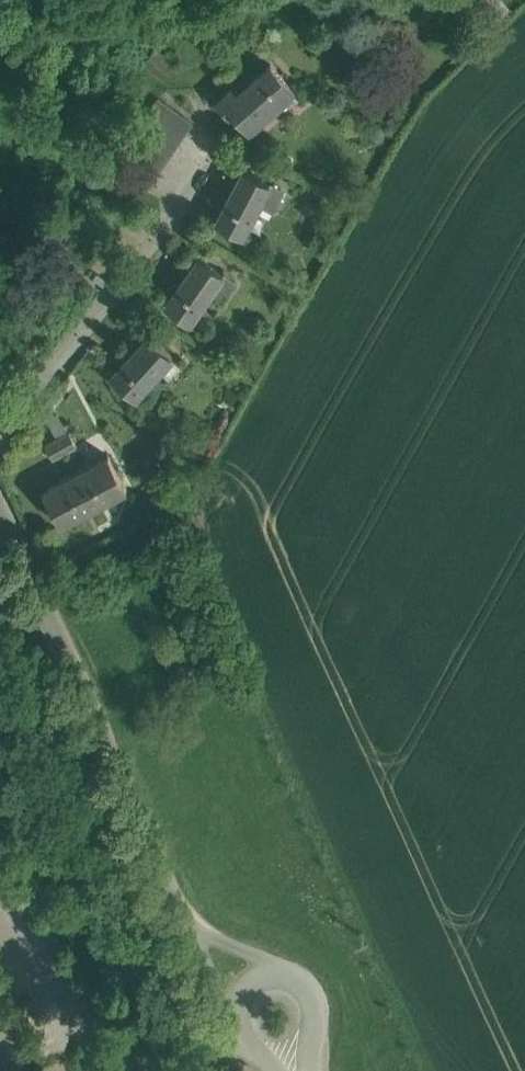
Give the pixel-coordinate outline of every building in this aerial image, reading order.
[(271,61),(238,90),(233,85),(218,99),(230,111),(234,109),(250,127),(297,91),(271,61)] [(159,97),(125,148),(135,155),(124,172),(146,187),(192,119),(159,97)] [(244,167),(217,217),(242,231),(260,198),(273,205),(282,188),(270,181),(270,180),(244,167)] [(285,183),(272,176),(270,180),(270,181),(282,188),(285,183)] [(200,254),(167,301),(191,318),(212,287),(224,295),(235,280),(223,271),(224,271),(200,254)] [(149,333),(113,372),(136,394),(172,354),(149,333)] [(70,430),(46,443),(53,455),(76,443),(70,430)] [(91,460),(60,477),(60,478),(43,487),(61,521),(127,486),(109,452),(92,461),(91,460)]
